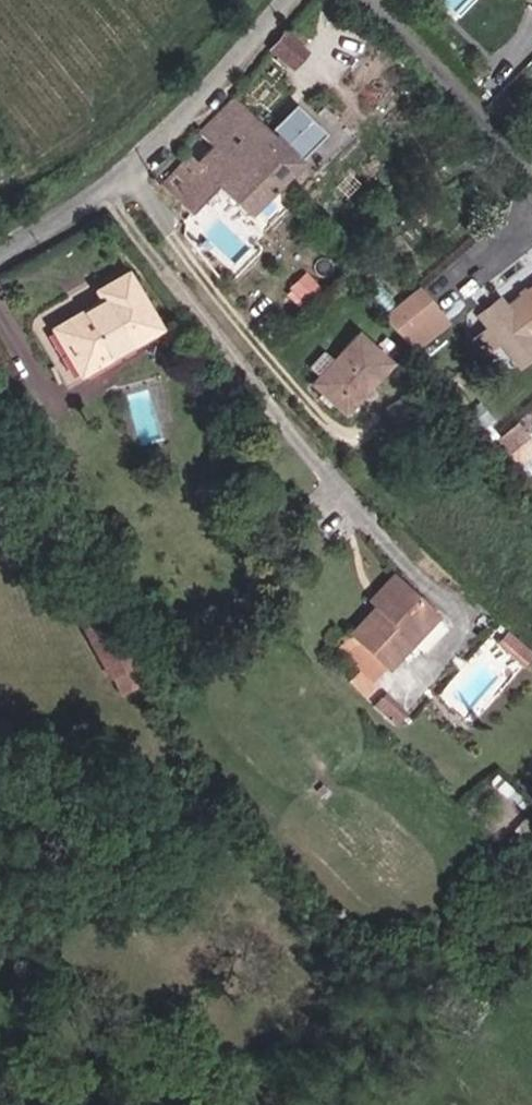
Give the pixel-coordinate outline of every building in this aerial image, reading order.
[(435,12),(446,0),(422,0),(435,12)] [(305,57),(281,38),(267,52),(290,73),(305,57)] [(241,163),(271,193),(298,165),(232,102),(199,136),(214,150),(235,170),(241,163)] [(245,221),(271,193),(241,163),(235,170),(214,150),(197,167),(188,157),(156,191),(188,220),(214,193),(245,221)] [(88,311),(119,351),(156,326),(125,276),(94,293),(99,305),(88,311)] [(507,312),(501,305),(481,320),(503,346),(522,371),(531,362),(531,292),(507,312)] [(399,345),(431,316),(412,294),(380,322),(398,344),(399,345)] [(119,351),(88,311),(51,331),(79,376),(119,351)] [(408,356),(441,327),(431,316),(399,345),(408,356)] [(503,346),(491,333),(477,343),(489,358),(503,346)] [(336,401),(348,411),(392,362),(360,334),(316,383),(336,401)] [(380,600),(400,576),(391,569),(371,593),(380,600)] [(380,600),(355,630),(392,660),(415,631),(436,606),(400,576),(380,600)] [(77,609),(96,645),(124,630),(104,593),(77,609)] [(449,616),(436,606),(415,631),(428,641),(449,616)] [(144,667),(124,630),(96,645),(116,683),(144,667)] [(505,631),(497,641),(524,661),(531,651),(505,631)]
